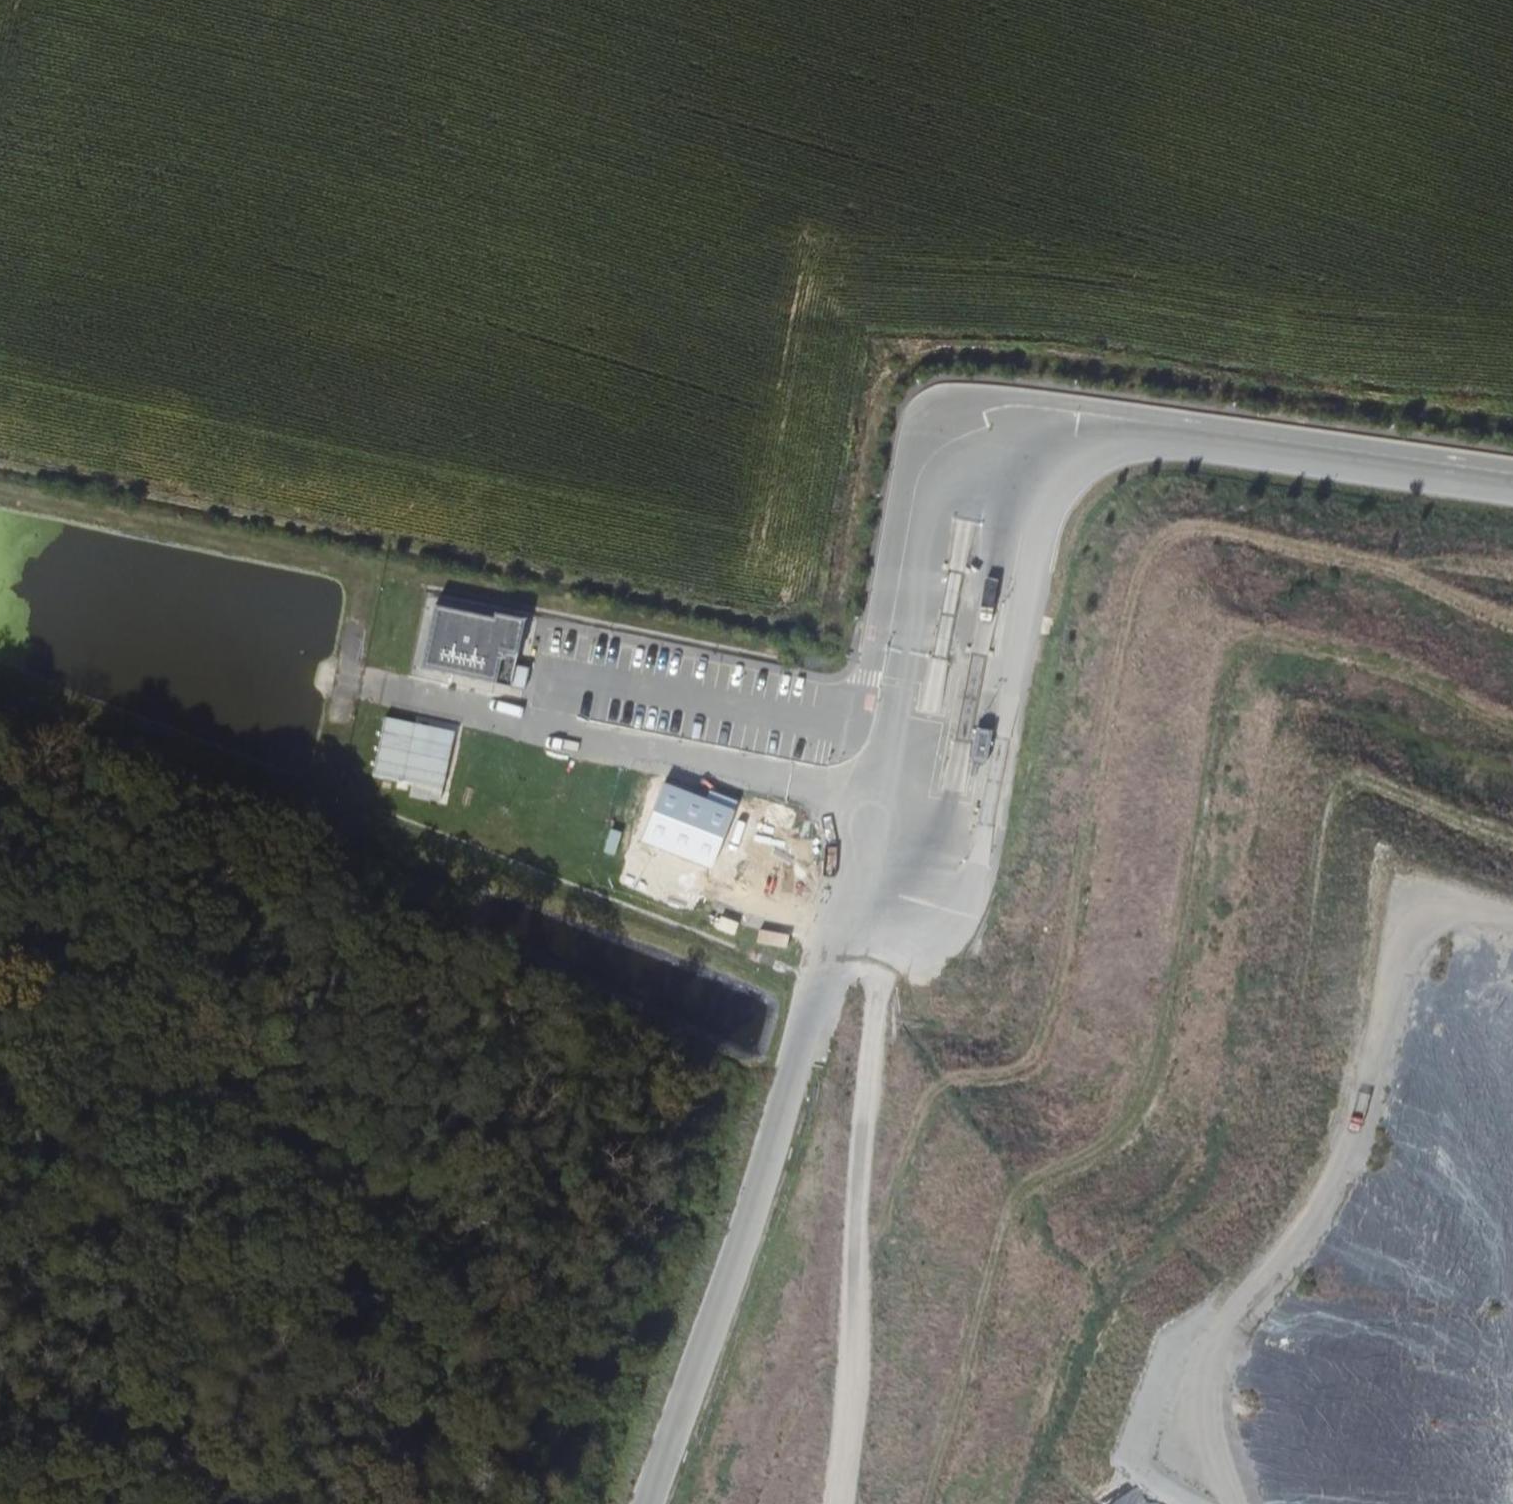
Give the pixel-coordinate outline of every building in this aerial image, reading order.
[(1499,1485),(1491,1503),(1512,1503),(1512,1491),(1499,1485)]
